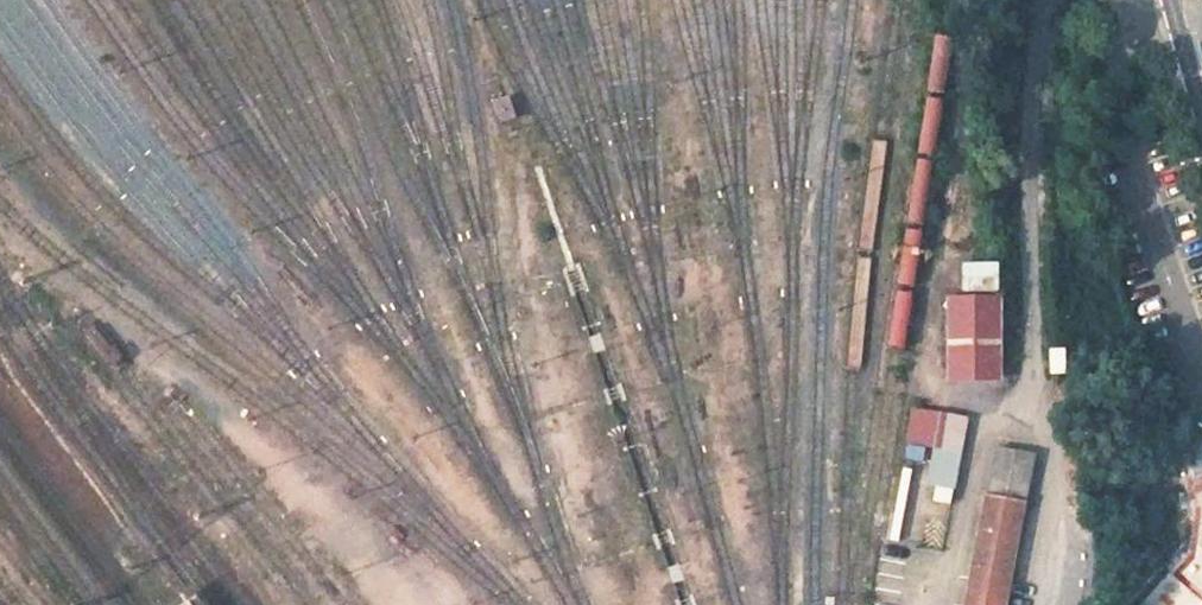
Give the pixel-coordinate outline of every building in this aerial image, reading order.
[(946,298),(945,386),(1002,386),(1002,298),(946,298)] [(920,498),(956,501),(964,412),(909,407),(906,441),(925,443),(920,498)] [(1047,457),(1010,451),(1003,491),(1040,497),(1047,457)] [(997,501),(977,604),(1021,604),(1038,509),(997,501)] [(190,593),(173,604),(199,604),(190,593)]
